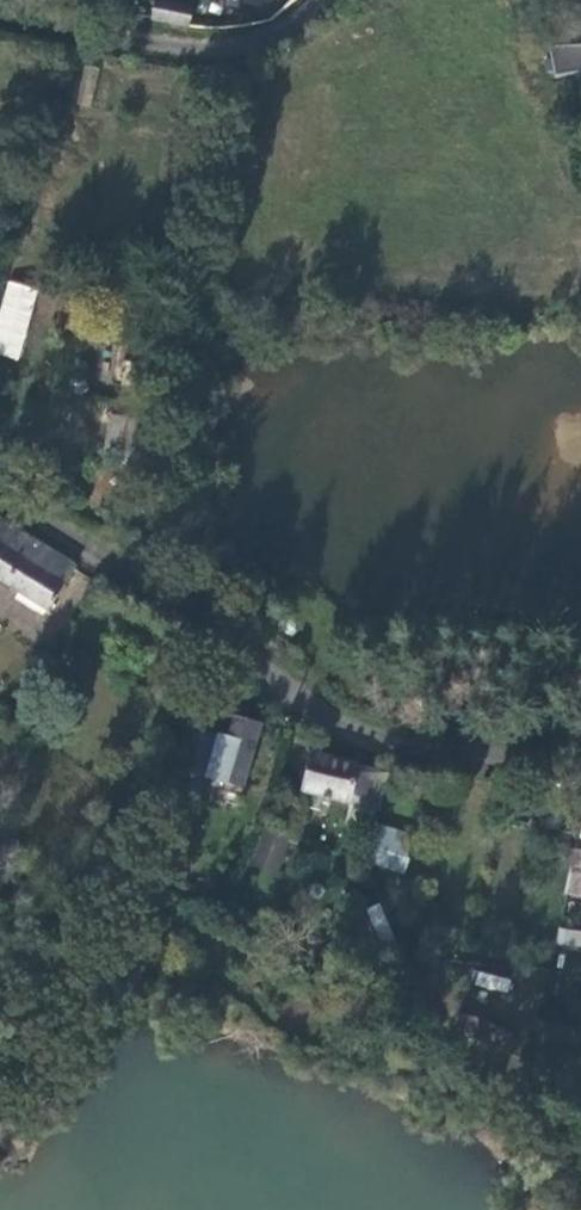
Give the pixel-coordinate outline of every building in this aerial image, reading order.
[(153,16),(189,25),(193,10),(156,1),(153,16)] [(553,34),(557,56),(559,64),(580,61),(580,35),(553,34)] [(0,301),(0,355),(19,359),(37,287),(6,279),(0,301)] [(112,454),(137,461),(144,426),(120,418),(112,454)] [(47,611),(73,565),(0,517),(0,580),(47,611)] [(218,779),(237,785),(255,727),(236,721),(218,779)] [(382,809),(389,773),(310,754),(303,792),(382,809)] [(406,869),(410,830),(374,826),(370,864),(406,869)] [(248,861),(273,875),(290,843),(264,830),(248,861)] [(569,848),(564,896),(580,897),(580,849),(569,848)]
